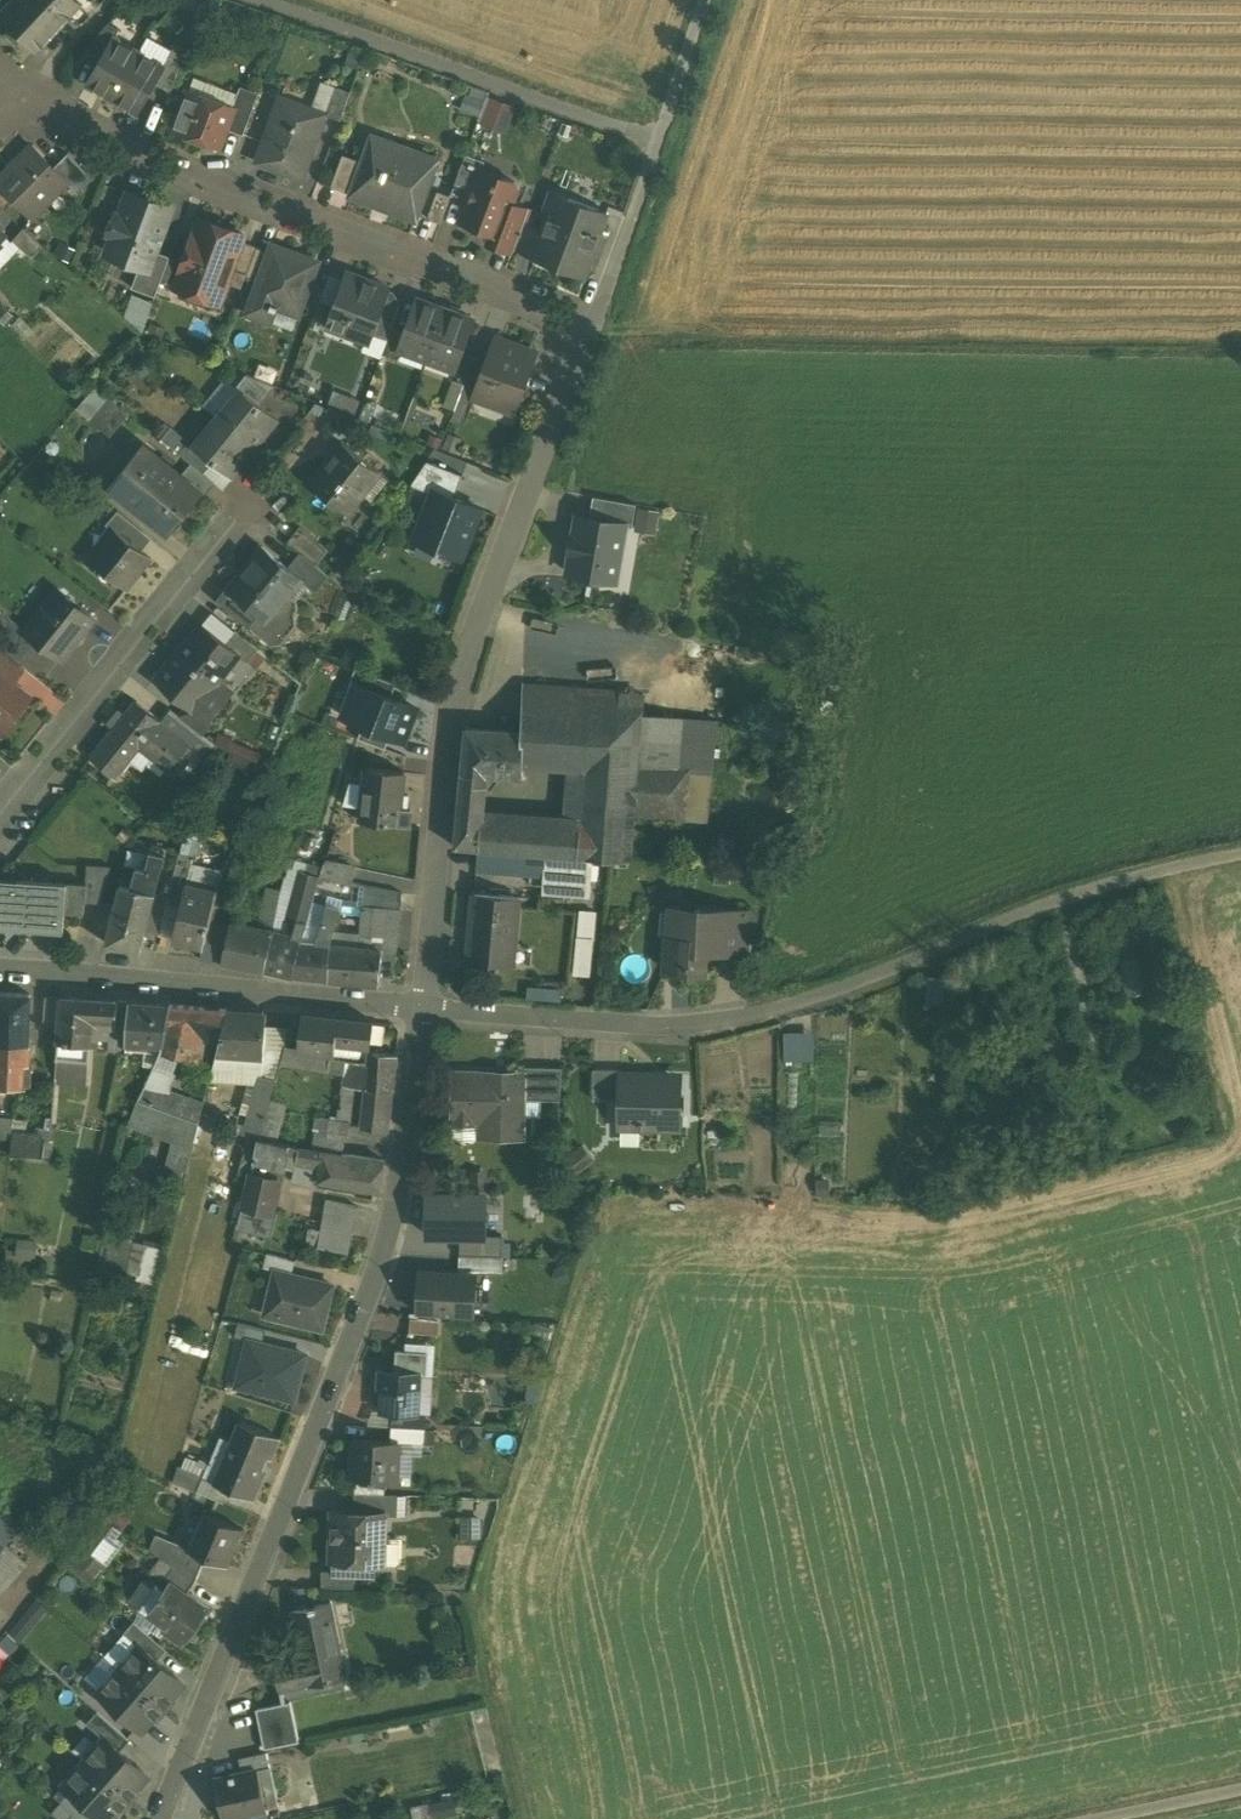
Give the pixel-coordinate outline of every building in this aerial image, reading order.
[(0,8),(0,19),(34,50),(72,9),(62,0),(8,0),(0,8)] [(109,23),(100,32),(92,46),(104,53),(113,36),(114,37),(119,29),(109,23)] [(104,53),(86,83),(112,98),(139,51),(114,37),(113,36),(104,53)] [(163,65),(139,51),(112,98),(137,112),(154,82),(164,65),(163,65)] [(168,56),(163,65),(164,65),(154,82),(170,91),(181,63),(168,56)] [(336,84),(325,113),(326,114),(340,119),(351,90),(336,84)] [(259,94),(240,87),(232,107),(234,108),(226,128),(244,134),(259,94)] [(232,107),(186,90),(172,128),(219,146),(226,128),(234,108),(232,107)] [(483,122),(510,129),(517,102),(490,95),(483,122)] [(325,113),(280,97),(257,160),(303,177),(326,114),(325,113)] [(31,145),(0,176),(0,184),(33,216),(67,182),(68,180),(54,166),(31,145)] [(399,163),(367,151),(363,161),(351,193),(350,195),(414,218),(436,159),(405,148),(399,163)] [(92,176),(68,152),(54,166),(68,180),(67,182),(77,192),(92,176)] [(363,161),(342,153),(330,185),(351,193),(363,161)] [(484,161),(466,154),(455,184),(468,189),(472,188),(478,173),(480,173),(484,161)] [(480,173),(478,173),(472,188),(468,189),(466,195),(468,200),(460,222),(472,227),(475,232),(482,235),(488,232),(499,236),(510,206),(517,187),(515,181),(501,176),(495,179),(480,173)] [(451,195),(437,190),(427,217),(441,222),(451,195)] [(151,201),(130,193),(122,215),(116,213),(108,234),(121,239),(114,257),(140,266),(137,273),(145,277),(155,251),(169,211),(150,204),(151,201)] [(608,213),(557,194),(556,194),(550,198),(545,211),(548,217),(543,230),(544,230),(535,254),(538,255),(585,272),(608,213)] [(526,213),(510,206),(499,236),(495,246),(513,253),(524,223),(527,213),(526,213)] [(536,212),(528,209),(526,213),(527,213),(524,223),(531,225),(536,212)] [(244,235),(199,219),(174,286),(219,303),(242,241),(244,235)] [(531,225),(524,223),(514,250),(537,258),(538,255),(535,254),(544,230),(543,230),(531,225)] [(22,228),(11,240),(32,258),(43,246),(22,228)] [(256,247),(242,241),(231,270),(246,275),(256,247)] [(318,262),(272,245),(270,252),(258,285),(247,313),(271,322),(276,306),(299,314),(318,262)] [(270,252),(256,247),(246,275),(244,280),(258,285),(270,252)] [(155,251),(145,277),(137,273),(132,288),(155,297),(170,257),(155,251)] [(246,275),(231,270),(226,283),(241,289),(244,280),(246,275)] [(391,289),(345,272),(330,312),(349,319),(344,333),(371,343),(386,302),(391,289)] [(329,274),(319,301),(332,306),(342,279),(329,274)] [(145,326),(155,300),(133,292),(123,318),(145,326)] [(445,308),(418,298),(406,332),(399,349),(401,350),(427,359),(445,308)] [(386,302),(374,334),(388,339),(392,327),(400,307),(386,302)] [(3,306),(0,309),(0,319),(3,323),(11,315),(3,306)] [(473,318),(445,308),(427,359),(452,369),(454,369),(461,351),(473,318)] [(406,332),(392,327),(388,339),(382,354),(397,359),(401,350),(399,349),(406,332)] [(475,397),(513,411),(534,352),(496,338),(489,358),(475,397)] [(474,356),(461,351),(454,369),(452,369),(449,378),(464,384),(474,356)] [(464,384),(461,392),(475,397),(489,358),(475,355),(474,356),(464,384)] [(275,386),(245,374),(235,385),(243,392),(244,390),(261,404),(275,386)] [(95,386),(77,408),(89,418),(108,396),(95,386)] [(261,404),(244,390),(243,392),(220,420),(254,447),(278,418),(261,404)] [(108,396),(89,418),(99,427),(118,404),(108,396)] [(118,404),(99,427),(109,436),(129,413),(118,404)] [(198,448),(197,449),(213,462),(230,476),(254,447),(220,420),(198,448)] [(213,462),(197,449),(198,448),(189,440),(179,453),(191,463),(204,473),(213,462)] [(341,442),(309,482),(347,512),(379,472),(341,442)] [(181,475),(143,444),(110,485),(169,533),(201,493),(202,492),(181,475)] [(427,462),(411,487),(432,494),(434,490),(454,498),(461,476),(427,462)] [(204,473),(191,463),(181,475),(202,492),(201,493),(204,495),(214,482),(204,473)] [(460,558),(479,509),(434,491),(415,540),(460,558)] [(636,504),(593,497),(589,518),(625,524),(624,525),(632,527),(636,504)] [(152,538),(117,510),(105,525),(111,530),(116,534),(118,532),(141,551),(152,538)] [(589,518),(576,516),(573,535),(570,534),(567,552),(570,553),(567,572),(615,580),(624,525),(625,524),(589,518)] [(328,549),(299,526),(287,542),(300,552),(315,564),(328,549)] [(111,530),(88,558),(125,588),(150,558),(141,551),(118,532),(116,534),(111,530)] [(288,567),(262,546),(228,588),(228,589),(262,616),(281,592),(288,598),(290,596),(295,601),(304,590),(298,585),(302,580),(303,579),(288,567)] [(315,564),(300,552),(288,567),(303,579),(302,580),(316,591),(328,575),(315,564)] [(328,575),(316,591),(302,580),(298,585),(304,590),(332,611),(342,586),(328,575)] [(57,588),(23,630),(39,643),(60,660),(95,618),(57,588)] [(281,592),(262,616),(228,589),(220,600),(272,641),(280,641),(294,623),(293,615),(291,613),(296,607),(295,601),(290,596),(288,598),(281,592)] [(8,619),(0,629),(0,650),(21,666),(39,643),(23,630),(8,619)] [(226,642),(202,623),(191,637),(189,636),(176,652),(193,666),(192,667),(213,683),(227,666),(229,668),(240,655),(241,654),(226,642)] [(257,649),(235,631),(226,642),(241,654),(240,655),(247,660),(248,660),(257,649)] [(257,649),(248,660),(257,667),(258,666),(266,656),(257,649)] [(0,650),(0,673),(12,682),(23,668),(21,666),(0,650)] [(213,683),(192,667),(193,666),(176,652),(156,678),(189,705),(209,720),(221,705),(210,696),(218,686),(213,683)] [(266,656),(258,666),(264,671),(272,661),(266,656)] [(302,684),(272,661),(264,671),(296,697),(302,684)] [(351,682),(391,699),(396,686),(357,669),(351,682)] [(1,733),(30,697),(24,692),(24,689),(17,683),(14,684),(12,682),(0,673),(0,732),(1,733)] [(391,699),(359,686),(345,718),(365,726),(389,736),(401,741),(414,708),(391,699)] [(590,693),(523,688),(522,711),(588,716),(589,711),(590,693)] [(621,694),(590,692),(590,693),(589,711),(620,713),(621,694)] [(643,696),(621,694),(620,713),(641,714),(643,696)] [(136,702),(90,759),(114,777),(138,747),(168,771),(187,746),(188,746),(181,740),(159,723),(161,722),(159,720),(136,702)] [(209,720),(189,705),(179,717),(192,727),(203,736),(213,724),(209,720)] [(179,717),(169,708),(159,720),(161,722),(159,723),(181,740),(192,727),(179,717)] [(588,716),(522,711),(521,732),(523,732),(522,758),(584,764),(588,716)] [(620,713),(589,711),(588,716),(584,764),(578,829),(576,857),(629,862),(633,814),(637,763),(641,714),(620,713)] [(716,723),(641,714),(637,763),(690,769),(690,774),(710,776),(716,723)] [(389,736),(365,726),(360,739),(385,748),(389,736)] [(203,736),(192,727),(181,740),(188,746),(187,746),(201,759),(214,744),(203,736)] [(521,732),(466,728),(460,793),(482,794),(484,775),(521,777),(522,758),(523,732),(521,732)] [(690,769),(637,763),(633,814),(685,820),(690,774),(690,769)] [(403,774),(372,770),(369,785),(401,789),(403,774)] [(710,776),(690,774),(685,820),(705,822),(710,776)] [(401,789),(369,785),(363,784),(358,822),(407,828),(409,811),(398,809),(401,789)] [(565,826),(481,820),(482,794),(460,793),(456,848),(478,850),(507,852),(528,854),(550,855),(576,857),(578,829),(565,827),(565,826)] [(145,871),(136,868),(131,888),(154,894),(166,850),(152,846),(145,871)] [(507,852),(478,850),(477,871),(506,873),(507,852)] [(528,854),(507,852),(506,873),(526,874),(527,865),(528,854)] [(193,857),(180,853),(175,873),(188,876),(193,857)] [(550,855),(528,854),(527,865),(549,866),(550,855)] [(355,869),(324,862),(320,876),(351,882),(355,869)] [(111,866),(86,865),(85,885),(84,903),(101,904),(111,866)] [(320,876),(298,871),(286,920),(296,922),(292,938),(299,940),(300,940),(306,925),(315,892),(320,876)] [(188,876),(175,873),(168,899),(166,906),(179,909),(185,886),(186,886),(188,876)] [(351,882),(320,876),(315,892),(348,898),(351,882)] [(0,880),(0,923),(16,924),(17,924),(40,925),(40,930),(63,931),(64,914),(64,912),(66,884),(0,880)] [(85,885),(66,884),(64,912),(72,912),(73,902),(84,903),(85,885)] [(131,888),(121,886),(106,943),(139,952),(144,932),(154,895),(154,894),(131,888)] [(179,909),(172,938),(204,946),(210,921),(217,893),(186,886),(185,886),(179,909)] [(280,894),(265,892),(260,923),(262,924),(261,932),(272,934),(280,894)] [(518,898),(474,894),(468,960),(512,964),(514,943),(518,898)] [(168,899),(154,895),(144,932),(158,936),(159,935),(166,906),(168,899)] [(84,903),(73,902),(72,912),(64,912),(64,914),(84,915),(84,903)] [(671,904),(668,935),(680,936),(681,913),(691,914),(699,907),(671,904)] [(166,906),(159,935),(172,938),(179,909),(166,906)] [(326,906),(316,943),(330,945),(339,910),(326,906)] [(400,909),(362,906),(359,938),(383,940),(397,941),(400,909)] [(699,907),(691,914),(681,913),(680,936),(668,935),(665,969),(690,971),(695,977),(701,972),(704,972),(705,951),(718,952),(720,915),(718,915),(719,909),(699,907)] [(576,975),(594,975),(596,909),(578,908),(576,975)] [(747,910),(719,909),(718,915),(720,915),(718,952),(745,954),(747,910)] [(222,963),(230,926),(210,921),(204,946),(202,960),(222,963)] [(230,926),(222,963),(264,971),(272,934),(261,932),(230,926)] [(292,938),(272,934),(264,971),(292,977),(299,940),(292,938)] [(396,952),(397,941),(383,940),(382,950),(396,952)] [(316,943),(301,942),(298,977),(328,980),(331,945),(330,945),(316,943)] [(530,944),(514,943),(512,964),(528,965),(530,944)] [(382,950),(331,945),(328,980),(379,986),(380,976),(382,950)] [(396,952),(382,950),(380,976),(393,978),(396,952)] [(1128,995),(1149,991),(1143,954),(1122,957),(1128,995)] [(931,1000),(943,999),(942,974),(930,974),(931,1000)] [(562,987),(532,986),(532,1000),(562,1000),(562,987)] [(0,993),(0,1044),(28,1045),(29,995),(0,993)] [(62,997),(45,996),(43,1025),(60,1026),(62,997)] [(130,1001),(62,997),(60,1026),(57,1059),(88,1062),(89,1062),(92,1020),(110,1021),(110,1029),(128,1030),(130,1001)] [(170,1004),(130,1001),(128,1030),(127,1044),(161,1046),(170,1004)] [(227,1010),(170,1004),(161,1046),(160,1056),(156,1064),(172,1069),(178,1055),(193,1058),(199,1031),(221,1036),(227,1010)] [(267,1013),(227,1010),(221,1036),(216,1053),(245,1055),(245,1054),(263,1055),(267,1013)] [(338,1019),(302,1015),(298,1048),(315,1051),(331,1053),(334,1054),(336,1042),(338,1019)] [(373,1022),(338,1019),(336,1042),(370,1046),(373,1022)] [(128,1030),(110,1029),(108,1052),(120,1053),(120,1052),(126,1052),(127,1044),(128,1030)] [(787,1030),(788,1059),(817,1058),(817,1029),(787,1030)] [(0,1044),(0,1086),(21,1086),(22,1063),(27,1064),(28,1045),(0,1044)] [(331,1053),(315,1051),(312,1067),(328,1069),(330,1058),(331,1053)] [(370,1063),(357,1061),(357,1062),(338,1059),(337,1070),(344,1072),(343,1086),(367,1089),(362,1126),(389,1130),(398,1055),(371,1051),(370,1063)] [(338,1059),(330,1058),(328,1069),(337,1070),(338,1059)] [(88,1062),(57,1059),(55,1081),(86,1084),(88,1062)] [(561,1067),(523,1066),(523,1076),(523,1099),(525,1099),(560,1100),(561,1067)] [(622,1069),(594,1068),(593,1097),(620,1098),(621,1074),(622,1074),(622,1069)] [(497,1073),(454,1072),(453,1123),(481,1124),(480,1137),(524,1138),(525,1099),(523,1099),(523,1076),(497,1076),(497,1073)] [(622,1074),(621,1074),(620,1098),(619,1126),(679,1127),(680,1081),(652,1080),(652,1075),(622,1074)] [(276,1080),(259,1075),(253,1099),(269,1103),(270,1101),(276,1080)] [(206,1104),(144,1084),(133,1117),(131,1125),(166,1137),(174,1113),(188,1118),(200,1122),(206,1104)] [(353,1094),(342,1093),(340,1106),(352,1108),(353,1094)] [(253,1099),(243,1134),(259,1139),(260,1138),(269,1103),(253,1099)] [(284,1105),(270,1101),(269,1103),(260,1138),(275,1140),(284,1105)] [(174,1113),(166,1137),(173,1139),(159,1179),(178,1186),(195,1135),(183,1131),(188,1118),(174,1113)] [(350,1121),(321,1117),(319,1132),(319,1134),(345,1138),(348,1139),(350,1121)] [(4,1138),(11,1138),(13,1120),(0,1118),(0,1137),(4,1138)] [(200,1122),(188,1118),(183,1131),(195,1135),(200,1122)] [(345,1138),(319,1134),(319,1132),(315,1132),(312,1147),(342,1152),(345,1138)] [(36,1137),(13,1134),(11,1153),(29,1154),(44,1155),(45,1139),(36,1137)] [(259,1139),(243,1134),(240,1148),(256,1152),(259,1139)] [(289,1143),(259,1139),(256,1152),(254,1161),(261,1163),(284,1167),(289,1143)] [(299,1147),(289,1143),(284,1167),(294,1169),(295,1166),(299,1148),(299,1147)] [(321,1151),(299,1148),(295,1166),(319,1170),(321,1151)] [(350,1156),(321,1151),(319,1170),(317,1181),(346,1185),(350,1156)] [(385,1161),(350,1155),(346,1185),(346,1186),(359,1188),(358,1195),(375,1198),(376,1191),(381,1192),(385,1161)] [(261,1163),(254,1161),(251,1173),(259,1175),(261,1163)] [(259,1175),(251,1173),(243,1206),(271,1213),(271,1211),(279,1180),(259,1175)] [(486,1192),(487,1179),(472,1179),(472,1192),(486,1192)] [(484,1197),(428,1197),(428,1242),(460,1242),(484,1242),(484,1238),(484,1197)] [(357,1206),(326,1200),(321,1227),(352,1233),(357,1206)] [(271,1213),(243,1206),(238,1226),(271,1234),(276,1213),(271,1211),(271,1213)] [(352,1233),(321,1227),(320,1230),(318,1245),(348,1253),(352,1233)] [(320,1230),(311,1228),(306,1249),(316,1252),(318,1245),(320,1230)] [(98,1237),(84,1234),(82,1246),(96,1249),(98,1237)] [(460,1256),(502,1257),(503,1239),(484,1238),(484,1242),(460,1242),(460,1256)] [(129,1241),(127,1276),(160,1278),(162,1243),(129,1241)] [(295,1261),(267,1254),(264,1268),(276,1271),(292,1275),(295,1261)] [(502,1257),(460,1256),(459,1271),(502,1272),(502,1257)] [(292,1275),(276,1271),(265,1314),(322,1328),(332,1285),(292,1275)] [(476,1275),(420,1272),(418,1313),(473,1316),(476,1275)] [(439,1321),(411,1318),(409,1332),(438,1335),(439,1321)] [(234,1339),(262,1346),(265,1332),(238,1325),(234,1339)] [(238,1386),(295,1400),(305,1356),(262,1346),(249,1343),(238,1386)] [(395,1352),(394,1371),(419,1372),(429,1372),(429,1354),(395,1352)] [(394,1371),(383,1370),(383,1372),(386,1372),(385,1389),(382,1389),(381,1411),(391,1411),(417,1413),(417,1412),(419,1372),(394,1371)] [(417,1413),(391,1411),(390,1426),(425,1428),(426,1412),(417,1412),(417,1413)] [(232,1441),(215,1482),(254,1498),(262,1477),(258,1476),(273,1439),(240,1426),(232,1441)] [(425,1428),(390,1426),(389,1440),(399,1441),(399,1442),(424,1444),(425,1428)] [(221,1437),(211,1463),(209,1462),(206,1468),(203,1476),(204,1476),(204,1477),(215,1482),(232,1441),(221,1437)] [(389,1440),(353,1438),(351,1477),(370,1478),(370,1479),(397,1480),(399,1442),(399,1441),(389,1440)] [(200,1461),(186,1456),(182,1467),(203,1476),(206,1468),(199,1465),(200,1461)] [(182,1467),(178,1465),(173,1481),(198,1492),(204,1477),(204,1476),(203,1476),(182,1467)] [(398,1494),(355,1492),(354,1512),(385,1513),(385,1515),(397,1515),(398,1494)] [(354,1512),(335,1511),(334,1511),(333,1512),(332,1513),(331,1559),(384,1561),(385,1515),(385,1513),(354,1512)] [(193,1548),(192,1550),(205,1556),(226,1564),(242,1527),(208,1513),(193,1548)] [(117,1527),(105,1519),(97,1529),(105,1536),(108,1531),(112,1534),(117,1527)] [(93,1580),(102,1570),(120,1547),(105,1536),(97,1529),(70,1564),(78,1571),(79,1569),(93,1580)] [(193,1548),(157,1534),(150,1549),(160,1556),(173,1565),(196,1580),(205,1556),(192,1550),(193,1548)] [(0,1550),(0,1594),(27,1563),(6,1544),(0,1550)] [(173,1565),(160,1556),(154,1564),(169,1570),(173,1565)] [(196,1580),(173,1565),(169,1570),(164,1578),(169,1581),(170,1580),(187,1592),(188,1591),(196,1580)] [(355,1571),(322,1570),(322,1587),(354,1588),(355,1571)] [(169,1581),(162,1593),(154,1588),(142,1605),(141,1607),(152,1615),(169,1626),(165,1631),(182,1642),(185,1638),(187,1639),(209,1606),(199,1599),(188,1591),(187,1592),(170,1580),(169,1581)] [(34,1596),(12,1630),(27,1640),(49,1606),(34,1596)] [(311,1607),(293,1610),(302,1656),(275,1661),(281,1689),(338,1678),(332,1651),(340,1649),(330,1601),(310,1605),(311,1607)] [(167,1649),(134,1621),(124,1632),(139,1646),(140,1645),(158,1660),(167,1649)] [(124,1635),(110,1654),(123,1663),(137,1644),(124,1635)] [(158,1660),(140,1645),(139,1646),(119,1668),(164,1708),(174,1697),(173,1695),(184,1683),(158,1660)] [(472,1665),(455,1668),(457,1679),(474,1676),(472,1665)] [(119,1668),(98,1692),(142,1730),(153,1718),(154,1720),(164,1708),(119,1668)] [(290,1702),(257,1709),(265,1747),(298,1740),(290,1702)] [(130,1739),(97,1710),(86,1722),(104,1737),(105,1736),(120,1750),(130,1739)] [(120,1750),(105,1736),(104,1737),(84,1760),(129,1800),(139,1789),(138,1787),(148,1775),(120,1750)] [(267,1752),(239,1757),(242,1772),(258,1768),(270,1766),(267,1752)] [(84,1760),(63,1784),(70,1790),(103,1818),(110,1818),(118,1810),(119,1811),(129,1800),(84,1760)] [(242,1772),(215,1778),(224,1818),(266,1809),(258,1768),(242,1772)] [(70,1790),(61,1801),(81,1818),(103,1818),(70,1790)] [(416,1806),(419,1818),(429,1818),(465,1810),(461,1795),(416,1806)] [(61,1802),(52,1812),(59,1818),(80,1818),(61,1802)]
